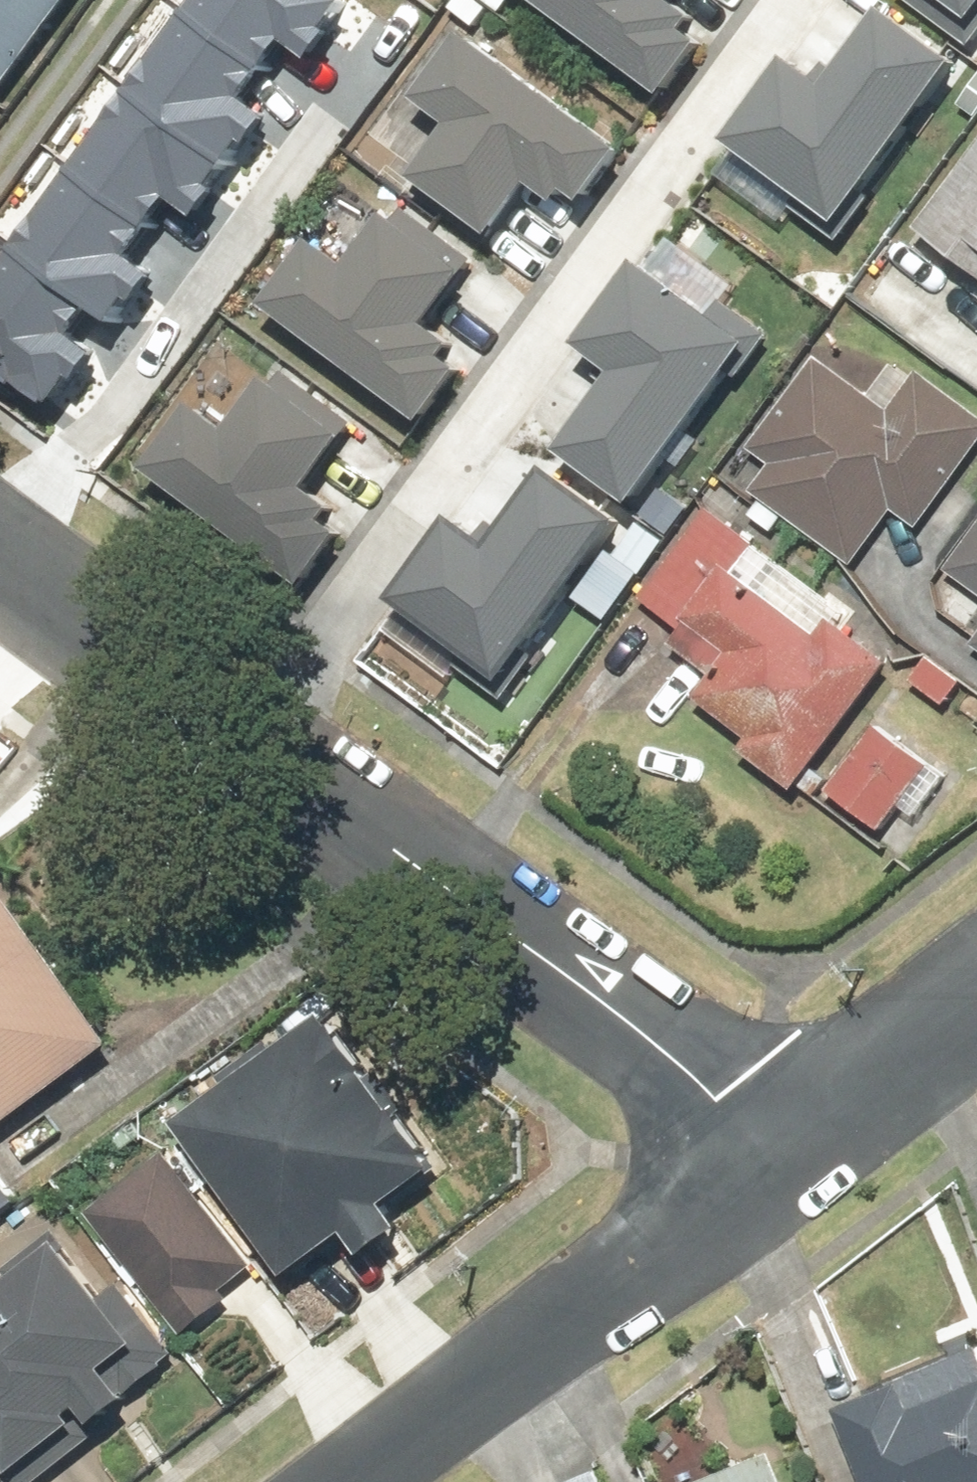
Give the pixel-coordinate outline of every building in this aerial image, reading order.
[(67,0),(0,0),(0,91),(67,0)] [(196,7),(275,63),(298,30),(323,48),(357,0),(201,0),(196,7)] [(653,109),(691,60),(671,44),(684,27),(657,7),(663,0),(510,0),(653,109)] [(976,35),(976,0),(928,0),(976,35)] [(801,57),(743,138),(850,213),(965,51),(896,2),(838,83),(801,57)] [(196,7),(136,89),(235,162),(275,108),(254,92),(275,63),(196,7)] [(633,130),(471,18),(420,91),(458,117),(413,181),(495,238),(544,168),(572,187),(581,173),(596,184),(633,130)] [(80,166),(159,222),(182,191),(207,209),(226,182),(222,177),(235,162),(136,89),(80,166)] [(907,243),(976,292),(976,144),(907,243)] [(80,166),(24,242),(109,307),(123,320),(148,289),(155,294),(176,266),(156,251),(171,231),(159,222),(80,166)] [(323,236),(272,309),(434,422),(471,368),(457,358),(467,344),(438,325),(487,255),(406,198),(361,262),(323,236)] [(0,273),(0,361),(25,380),(29,375),(61,398),(85,367),(92,372),(113,344),(92,329),(109,307),(24,242),(0,273)] [(761,327),(655,252),(597,333),(634,359),(576,440),(646,489),(761,327)] [(201,390),(149,464),(311,577),(349,523),(334,513),(344,499),(316,480),(365,410),(283,353),(239,416),(201,390)] [(810,362),(748,450),(768,464),(747,495),(854,569),(893,513),(918,530),(976,445),(976,420),(891,360),(864,400),(810,362)] [(462,512),(404,593),(511,668),(626,506),(557,457),(499,538),(462,512)] [(756,555),(704,514),(634,602),(673,633),(659,650),(705,687),(691,704),(739,742),(727,757),(785,803),(886,676),(822,625),(808,643),(733,584),(756,555)] [(948,578),(976,599),(976,537),(948,578)] [(926,777),(869,734),(820,799),(878,842),(926,777)] [(104,1054),(0,908),(0,1128),(104,1054)] [(315,1030),(168,1135),(277,1288),(334,1248),(350,1271),(389,1243),(371,1219),(423,1182),(315,1030)] [(152,1167),(83,1223),(182,1345),(225,1310),(216,1299),(242,1278),(152,1167)] [(0,1194),(0,1217),(11,1209),(0,1194)] [(50,1237),(0,1277),(0,1481),(10,1481),(74,1430),(81,1440),(176,1363),(113,1286),(99,1297),(50,1237)] [(971,1358),(828,1412),(855,1481),(976,1481),(976,1374),(971,1358)] [(714,1481),(764,1481),(756,1464),(714,1481)]
